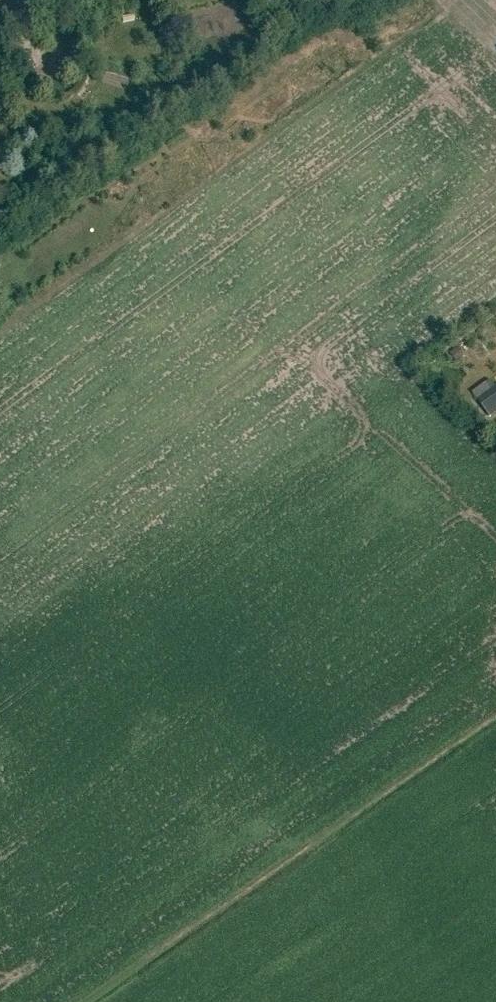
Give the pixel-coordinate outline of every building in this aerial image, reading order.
[(478,401),(490,419),(495,415),(495,388),(478,401)]
